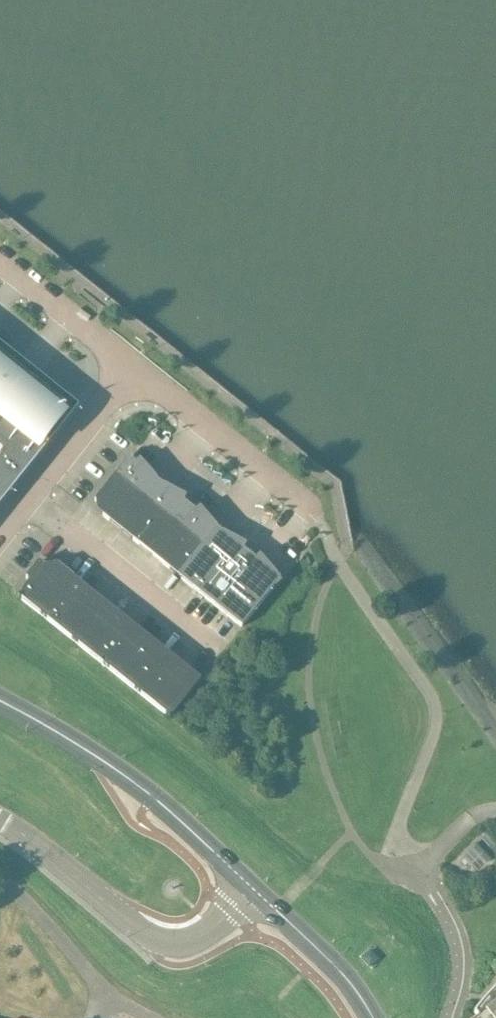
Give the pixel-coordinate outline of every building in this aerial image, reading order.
[(66,408),(33,381),(13,366),(0,355),(0,490),(66,408)] [(249,554),(198,513),(128,458),(94,501),(95,502),(96,511),(241,627),(280,579),(249,554)] [(43,617),(74,578),(55,563),(54,565),(44,566),(39,561),(25,578),(29,581),(17,597),(43,617)] [(59,630),(90,591),(74,578),(43,617),(59,630)] [(74,642),(105,603),(90,591),(59,630),(74,642)] [(90,655),(121,616),(105,603),(74,642),(90,655)] [(105,667),(137,628),(121,616),(90,655),(105,667)] [(121,680),(152,641),(137,628),(105,667),(121,680)] [(137,692),(168,653),(152,641),(121,680),(137,692)] [(152,705),(183,666),(168,653),(137,692),(152,705)] [(169,718),(200,679),(183,666),(152,705),(169,718)] [(378,959),(370,951),(361,959),(369,968),(378,959)]
